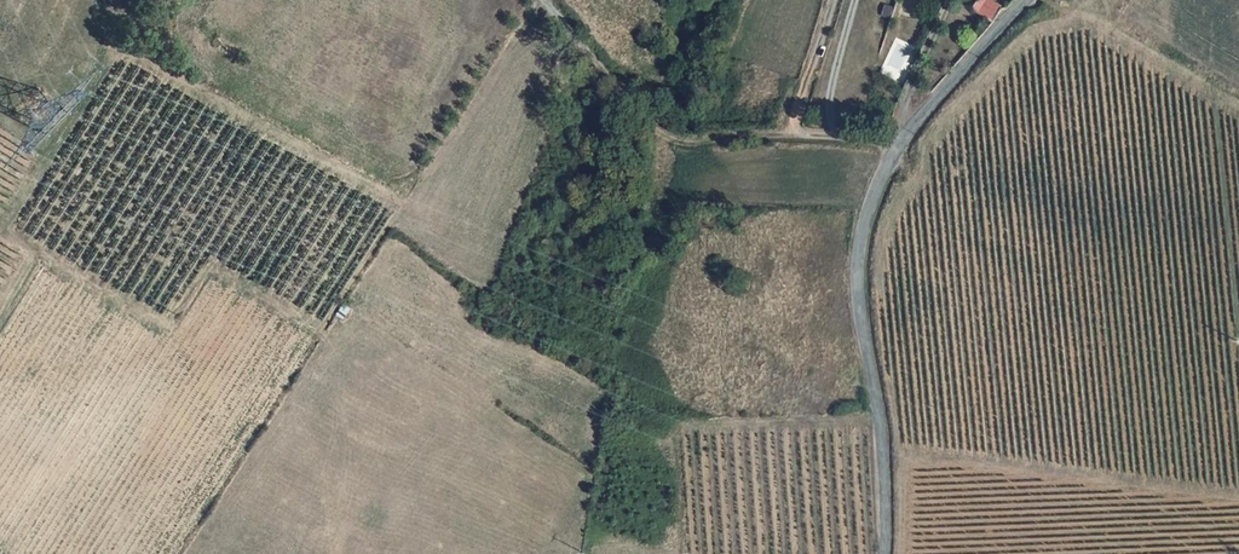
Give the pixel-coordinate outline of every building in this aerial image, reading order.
[(989,0),(978,0),(973,8),(992,20),(1000,7),(989,0)]
